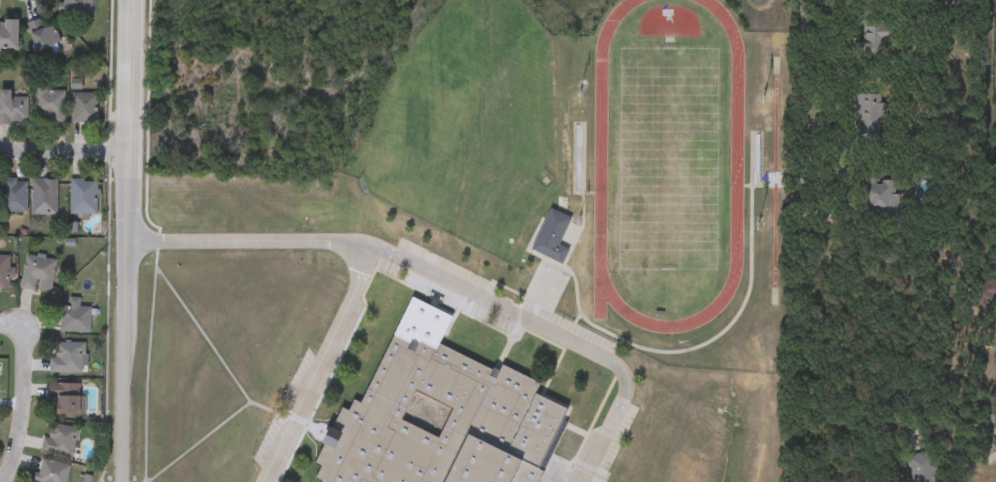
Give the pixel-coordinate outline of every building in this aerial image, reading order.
[(61,13),(62,0),(91,0),(90,14),(61,13)] [(26,23),(41,18),(43,27),(53,24),(60,44),(35,52),(26,23)] [(17,50),(0,50),(0,21),(17,21),(17,50)] [(895,22),(895,42),(886,42),(886,55),(856,55),(856,41),(863,40),(863,22),(895,22)] [(63,86),(63,125),(47,125),(47,117),(33,117),(33,86),(63,86)] [(27,125),(0,125),(0,90),(11,90),(11,96),(27,96),(27,125)] [(96,123),(74,123),(74,93),(96,93),(96,123)] [(884,103),(884,134),(855,134),(855,94),(880,94),(880,103),(884,103)] [(25,213),(3,213),(3,179),(25,179),(25,213)] [(56,216),(31,216),(31,179),(56,179),(56,216)] [(859,179),(895,180),(894,194),(900,194),(899,214),(858,212),(859,179)] [(69,214),(69,180),(96,180),(96,214),(69,214)] [(565,210),(557,210),(557,198),(565,198),(565,210)] [(533,251),(540,237),(567,250),(560,264),(533,251)] [(10,289),(0,289),(0,256),(10,256),(10,289)] [(50,293),(20,289),(24,256),(55,260),(50,293)] [(976,281),(995,284),(995,296),(994,296),(991,314),(971,311),(976,281)] [(90,333),(56,332),(56,306),(68,306),(68,298),(79,298),(79,307),(90,307),(90,333)] [(540,481),(543,481),(317,481),(315,480),(319,468),(316,466),(338,407),(348,411),(352,400),(363,404),(390,333),(434,350),(436,347),(499,371),(500,367),(537,381),(508,456),(544,470),(540,481)] [(49,373),(49,358),(55,358),(55,343),(85,343),(85,373),(49,373)] [(83,415),(55,415),(55,401),(47,401),(47,384),(83,384),(83,415)] [(42,452),(47,423),(78,428),(73,458),(42,452)] [(935,453),(935,481),(907,481),(907,453),(935,453)] [(69,466),(65,481),(34,481),(40,459),(69,466)]
